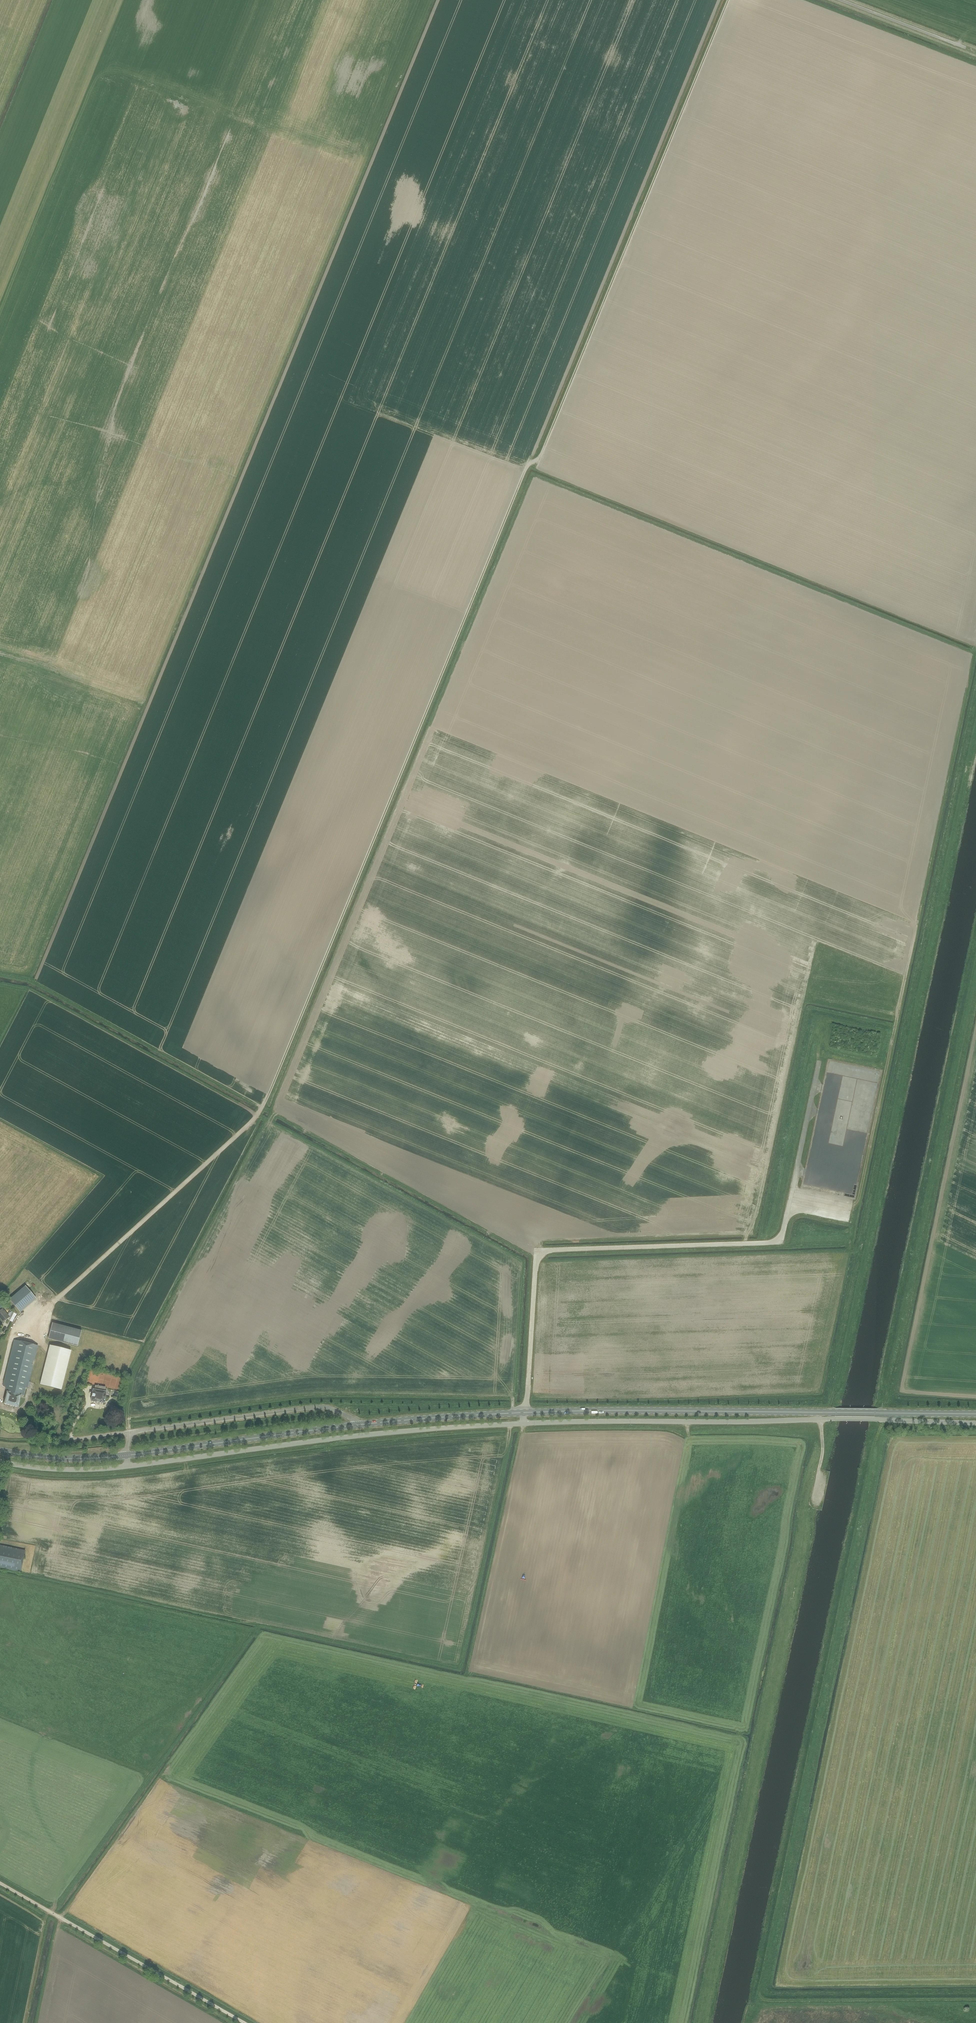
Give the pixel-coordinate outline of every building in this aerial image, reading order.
[(25,1286),(9,1300),(20,1313),(36,1299),(25,1286)] [(0,1306),(0,1320),(3,1323),(10,1317),(0,1306)] [(81,1331),(52,1323),(48,1339),(77,1347),(81,1331)] [(38,1346),(14,1340),(3,1384),(3,1386),(5,1387),(6,1391),(6,1393),(4,1404),(18,1407),(20,1395),(23,1396),(25,1388),(27,1388),(38,1346)] [(62,1390),(71,1351),(50,1345),(40,1384),(62,1390)] [(104,1404),(106,1392),(105,1391),(105,1388),(95,1386),(94,1390),(92,1389),(90,1401),(104,1404)] [(25,1550),(0,1545),(0,1567),(21,1571),(25,1550)]
